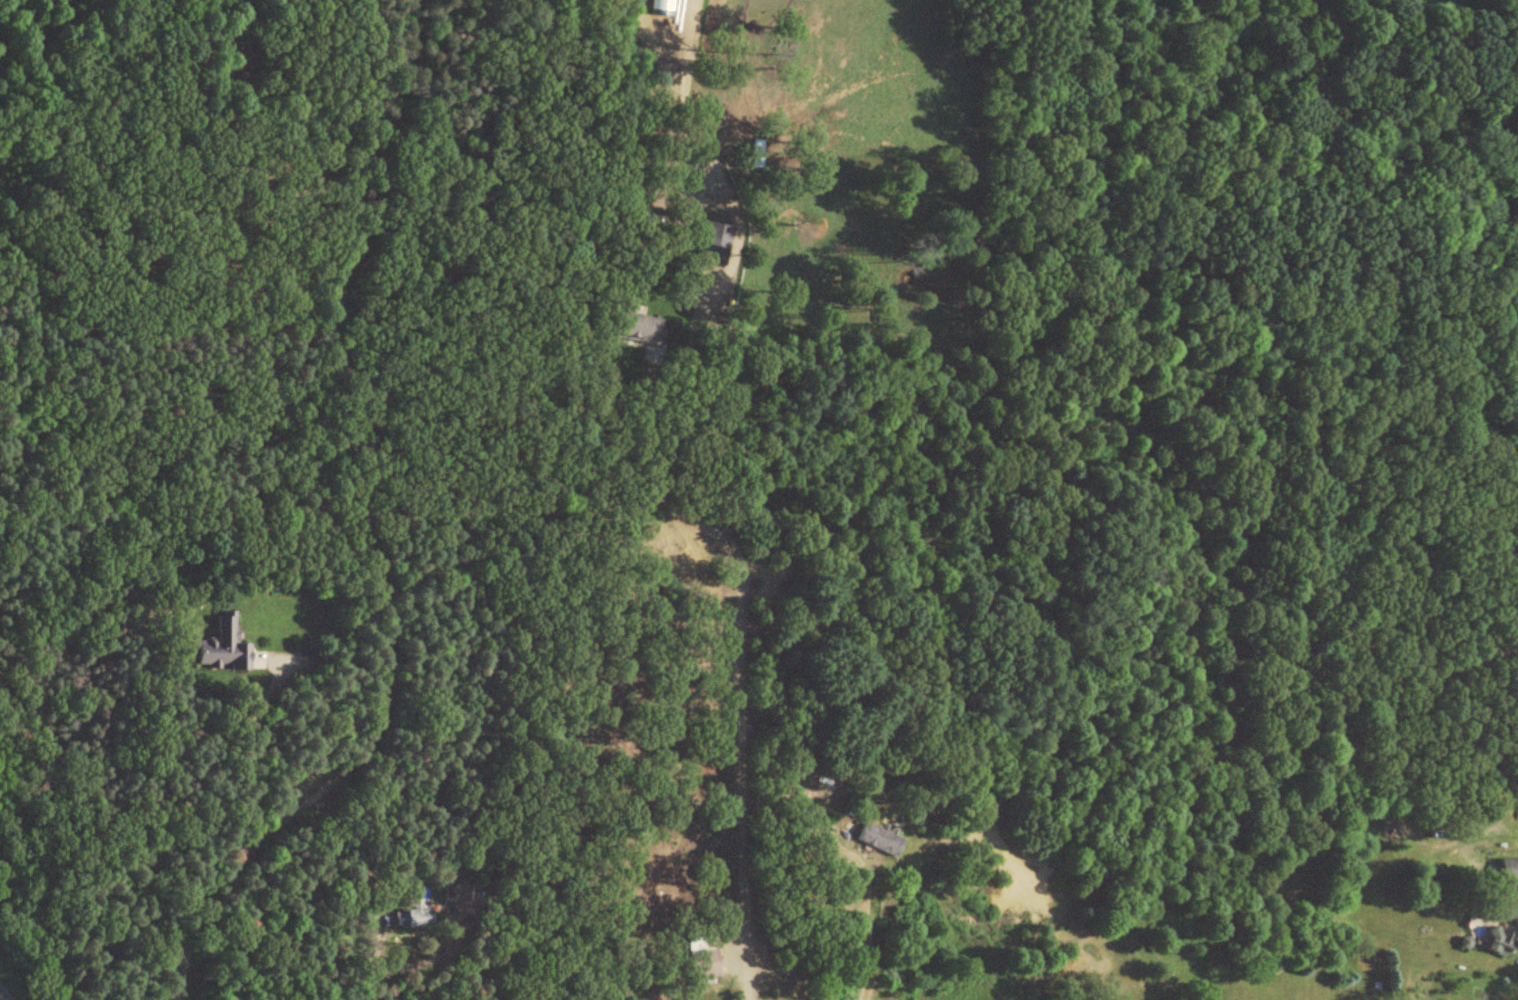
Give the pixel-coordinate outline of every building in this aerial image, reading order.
[(732,230),(705,225),(698,256),(725,262),(732,230)] [(661,348),(664,323),(615,316),(611,342),(661,348)] [(236,615),(220,615),(219,643),(193,642),(193,672),(249,672),(249,648),(235,648),(236,615)] [(901,839),(859,826),(852,847),(895,860),(901,839)] [(405,930),(435,930),(435,912),(405,912),(405,930)] [(1489,932),(1481,954),(1510,965),(1517,942),(1517,941),(1503,935),(1502,937),(1489,932)] [(688,981),(718,982),(719,943),(689,943),(688,981)]
